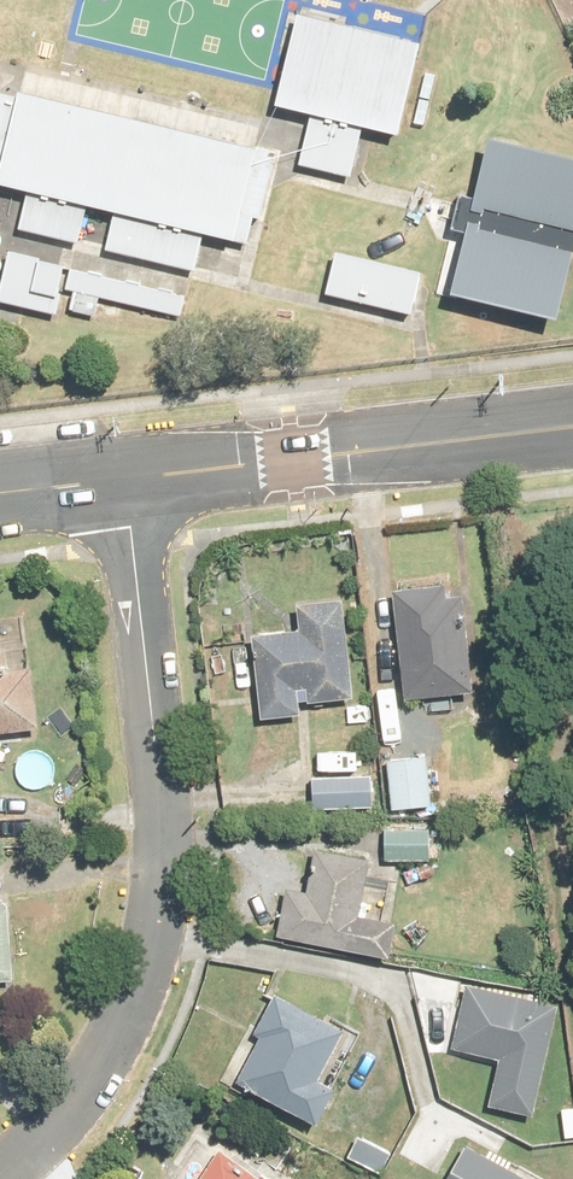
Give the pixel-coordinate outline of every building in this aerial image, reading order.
[(41,23),(46,0),(0,0),(0,13),(41,23)] [(431,44),(302,12),(278,104),(408,136),(431,44)] [(0,90),(0,182),(236,242),(258,156),(0,90)] [(500,139),(483,206),(572,229),(572,157),(500,139)] [(478,222),(461,292),(570,319),(572,305),(572,246),(478,222)] [(428,270),(343,249),(332,292),(417,314),(428,270)] [(473,585),(401,591),(411,703),(483,697),(473,585)] [(307,628),(259,631),(265,719),(308,716),(308,707),(363,703),(356,602),(305,605),(307,628)] [(0,671),(0,740),(47,736),(42,675),(1,678),(0,671)] [(433,761),(394,762),(396,812),(435,811),(433,761)] [(379,779),(321,776),(319,813),(377,816),(379,779)] [(436,828),(384,828),(384,864),(435,864),(436,828)] [(378,862),(319,851),(310,897),(287,893),(278,938),(394,959),(400,923),(367,917),(378,862)] [(16,985),(14,904),(0,905),(0,985),(16,985)] [(359,1026),(282,992),(239,1089),(330,1129),(349,1088),(334,1082),(359,1026)] [(234,1137),(210,1178),(305,1178),(234,1137)]
